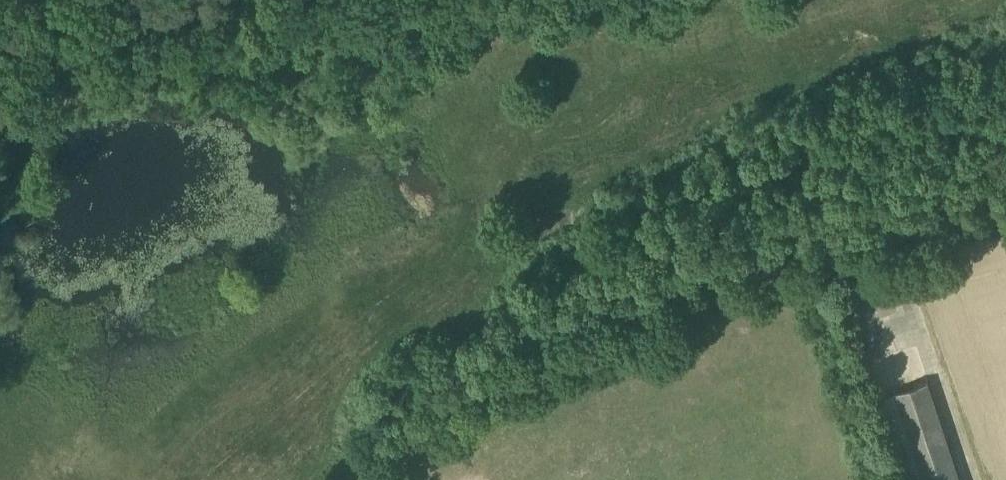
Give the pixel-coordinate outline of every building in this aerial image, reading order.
[(926,381),(893,393),(923,479),(959,479),(926,381)]
